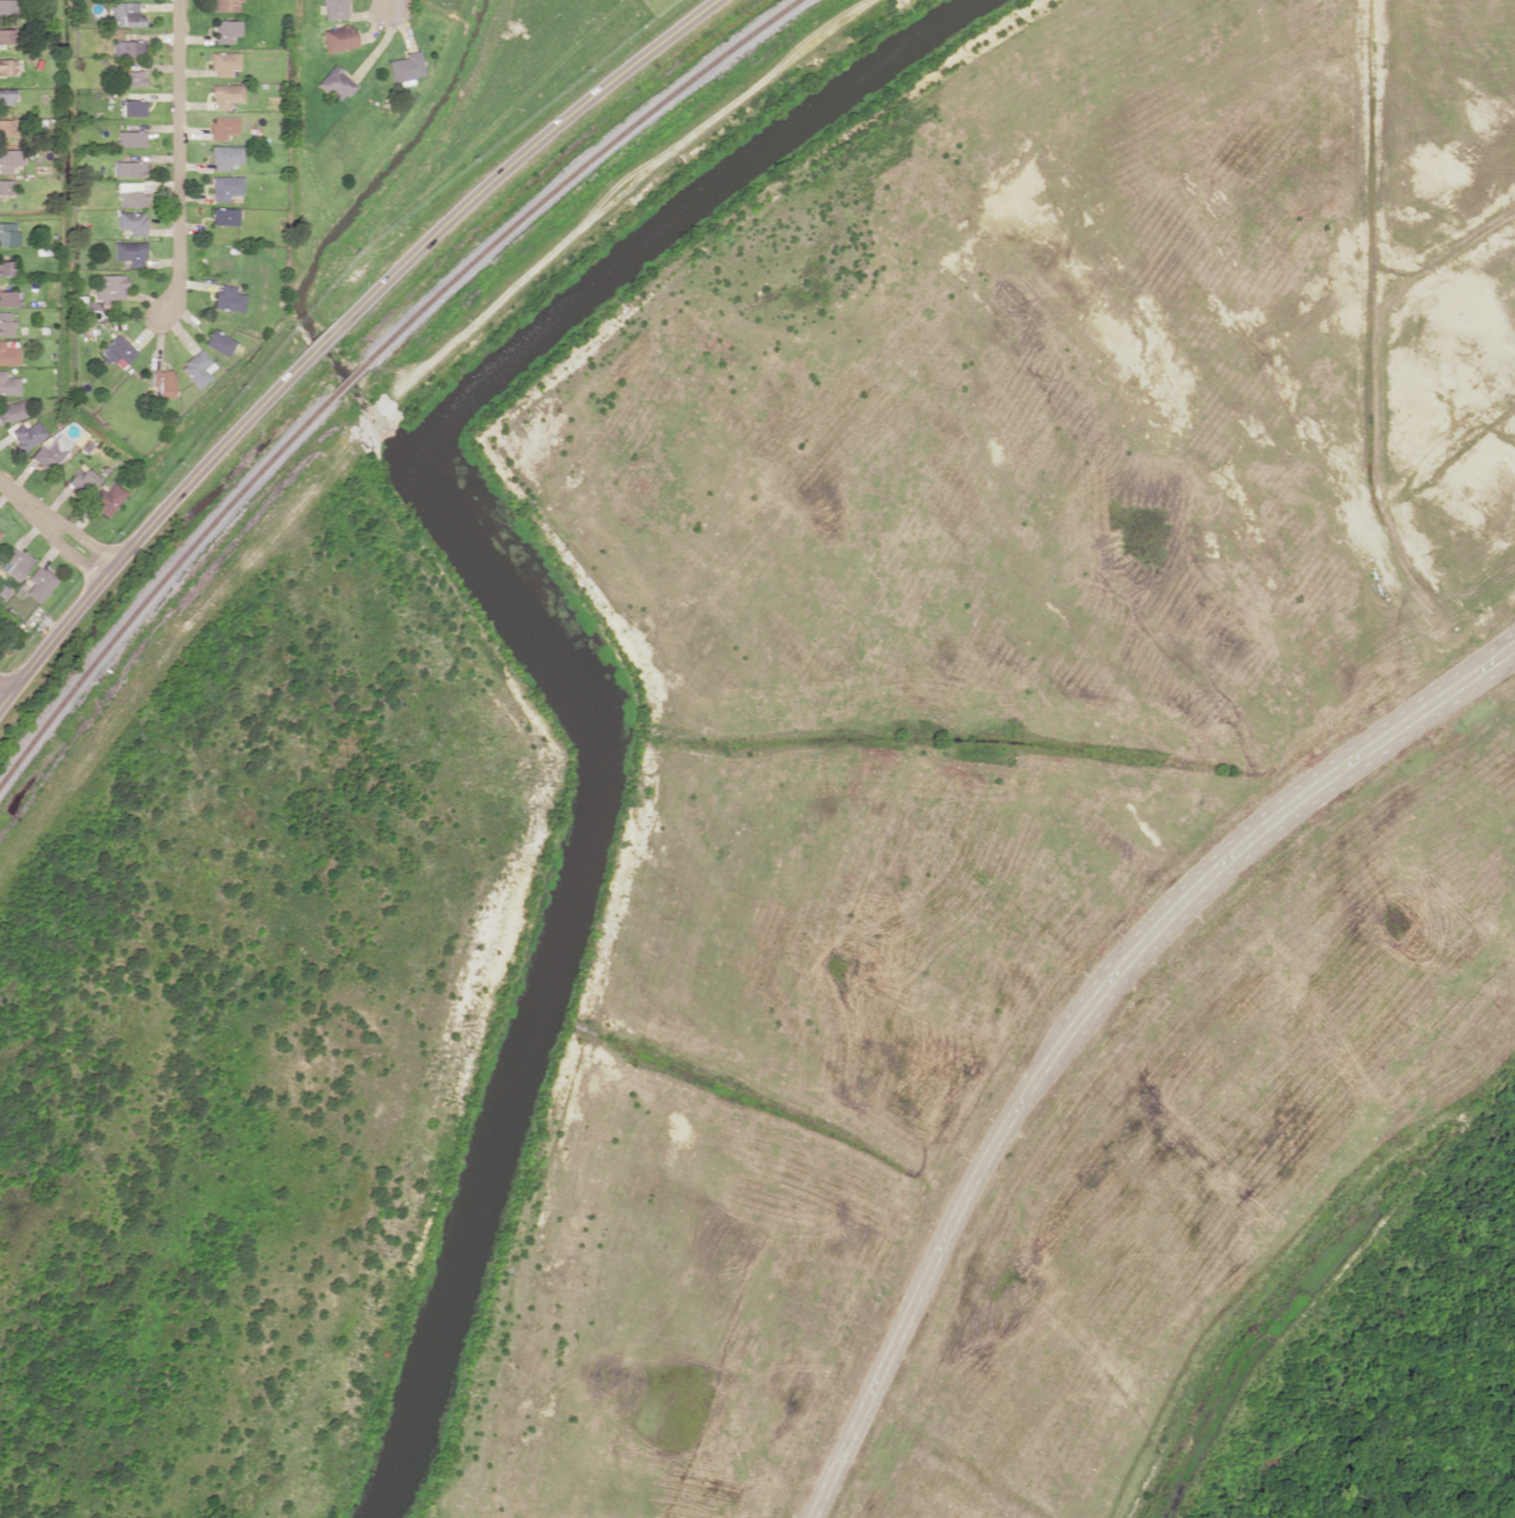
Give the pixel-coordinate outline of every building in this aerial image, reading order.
[(16,0),(0,0),(0,14),(16,13),(16,0)] [(239,11),(239,0),(212,0),(212,11),(239,11)] [(322,19),(347,19),(347,0),(322,0),(322,19)] [(146,15),(139,15),(139,2),(111,2),(111,25),(146,24),(146,15)] [(239,20),(214,20),(214,43),(230,43),(230,35),(239,35),(239,20)] [(320,29),(325,52),(356,46),(350,23),(320,29)] [(0,28),(0,43),(12,43),(12,28),(0,28)] [(145,40),(114,40),(114,56),(145,55),(145,40)] [(391,82),(423,76),(418,50),(403,53),(404,57),(387,60),(391,82)] [(239,51),(212,52),(212,76),(230,76),(230,69),(239,69),(239,51)] [(17,59),(0,58),(0,75),(16,75),(17,59)] [(355,82),(330,65),(316,85),(341,102),(355,82)] [(145,70),(123,70),(123,86),(145,85),(145,70)] [(229,109),(229,102),(243,101),(242,83),(212,84),(213,109),(229,109)] [(15,104),(14,88),(0,88),(0,104),(15,104)] [(146,100),(121,99),(121,115),(145,116),(146,100)] [(238,117),(211,117),(211,139),(226,139),(226,134),(238,134),(238,117)] [(0,119),(0,135),(15,135),(14,119),(0,119)] [(146,131),(118,130),(118,145),(146,146),(146,131)] [(242,163),(242,145),(211,145),(212,170),(228,170),(228,163),(242,163)] [(11,164),(24,164),(24,149),(0,149),(0,173),(11,174),(11,164)] [(145,162),(113,161),(113,176),(145,177),(145,162)] [(242,176),(212,176),(212,201),(228,201),(228,194),(242,194),(242,176)] [(0,179),(0,194),(14,195),(15,180),(0,179)] [(144,182),(118,182),(119,206),(144,206),(144,182)] [(211,224),(237,225),(238,209),(212,208),(211,224)] [(145,235),(145,211),(117,211),(118,228),(129,228),(129,235),(145,235)] [(0,222),(0,246),(18,245),(18,222),(0,222)] [(114,260),(128,259),(129,266),(145,266),(144,241),(114,242),(114,260)] [(0,260),(0,275),(12,275),(13,260),(0,260)] [(126,275),(94,274),(93,298),(125,299),(126,275)] [(235,285),(218,283),(214,307),(242,312),(245,294),(234,292),(235,285)] [(0,290),(0,305),(17,305),(17,290),(0,290)] [(14,319),(10,319),(10,311),(0,311),(0,335),(14,335),(14,319)] [(227,356),(235,339),(211,328),(203,345),(227,356)] [(100,352),(119,370),(137,350),(117,333),(100,352)] [(19,347),(6,347),(6,340),(0,340),(0,365),(19,365),(19,347)] [(210,377),(206,372),(215,366),(201,348),(179,366),(197,388),(210,377)] [(156,395),(172,397),(174,371),(152,369),(150,386),(157,387),(156,395)] [(6,377),(6,370),(0,370),(0,395),(19,395),(20,377),(6,377)] [(26,417),(23,400),(0,406),(0,423),(26,417)] [(24,428),(20,423),(8,432),(22,452),(46,434),(36,420),(24,428)] [(49,471),(72,444),(58,433),(46,448),(41,444),(30,456),(49,471)] [(97,477),(79,465),(65,485),(83,497),(97,477)] [(99,486),(87,501),(106,516),(126,492),(112,481),(104,490),(99,486)] [(3,572),(17,581),(32,559),(13,546),(4,560),(9,564),(3,572)] [(57,578),(37,564),(26,578),(32,582),(24,593),(38,603),(57,578)]
